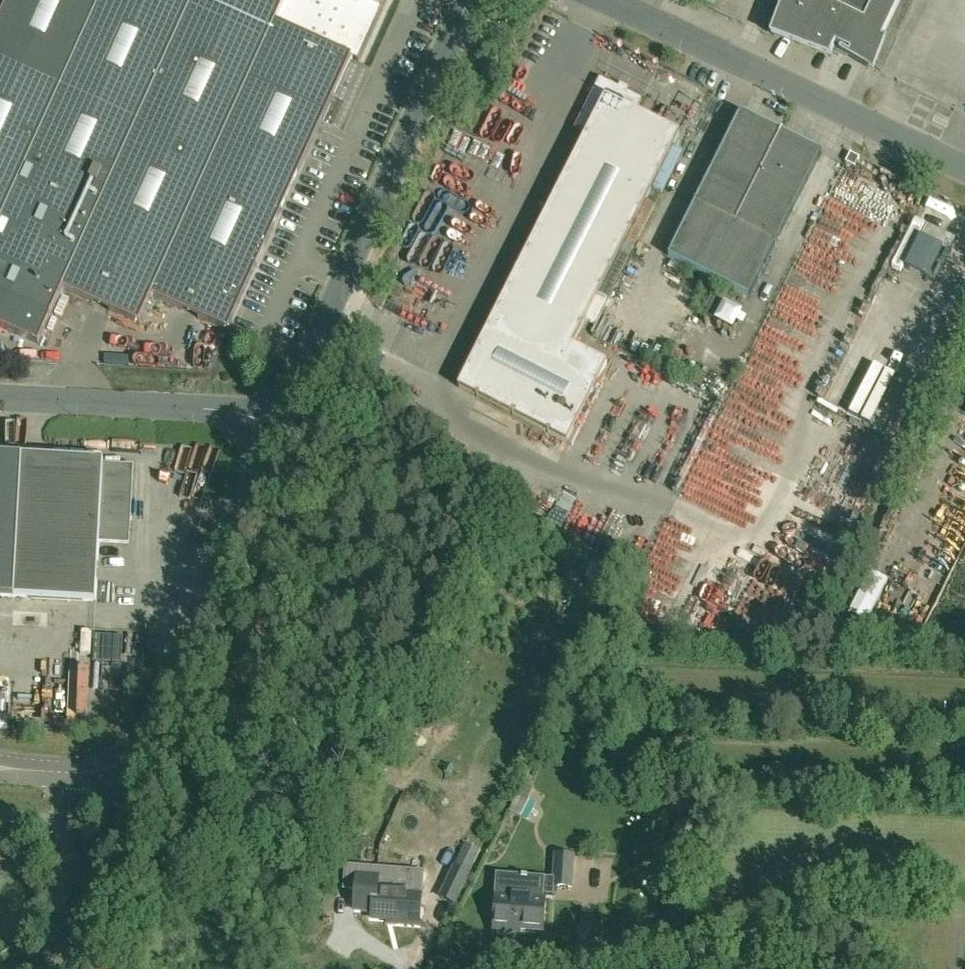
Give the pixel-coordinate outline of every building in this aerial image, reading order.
[(0,20),(0,327),(39,345),(63,290),(139,325),(152,298),(228,332),(352,59),(359,62),(387,0),(9,0),(0,20)] [(899,0),(798,0),(783,30),(831,53),(835,45),(870,62),(899,0)] [(641,99),(599,79),(576,125),(588,131),(458,387),(567,442),(607,364),(571,346),(679,133),(635,111),(641,99)] [(667,256),(708,276),(781,131),(741,111),(667,256)] [(781,131),(708,276),(748,296),(821,152),(781,131)] [(855,167),(860,158),(850,153),(846,162),(855,167)] [(926,225),(905,268),(928,279),(943,249),(949,252),(956,239),(934,228),(926,225)] [(0,454),(0,597),(96,602),(99,542),(128,543),(132,476),(131,476),(131,474),(125,467),(123,467),(123,466),(103,465),(103,460),(0,454)] [(952,515),(964,522),(964,500),(960,498),(952,515)] [(394,767),(391,775),(402,780),(405,771),(394,767)] [(454,867),(440,897),(447,901),(455,904),(468,876),(480,852),(472,848),(465,844),(454,867)] [(573,855),(555,854),(554,877),(553,886),(554,886),(571,887),(573,855)] [(357,866),(353,909),(370,909),(372,918),(398,917),(399,923),(421,924),(424,871),(357,866)] [(543,930),(545,897),(544,897),(544,894),(554,895),(554,886),(553,886),(554,877),(544,876),(544,878),(527,877),(527,875),(522,875),(522,877),(498,875),(499,874),(497,874),(494,931),(509,932),(510,928),(543,930)]
